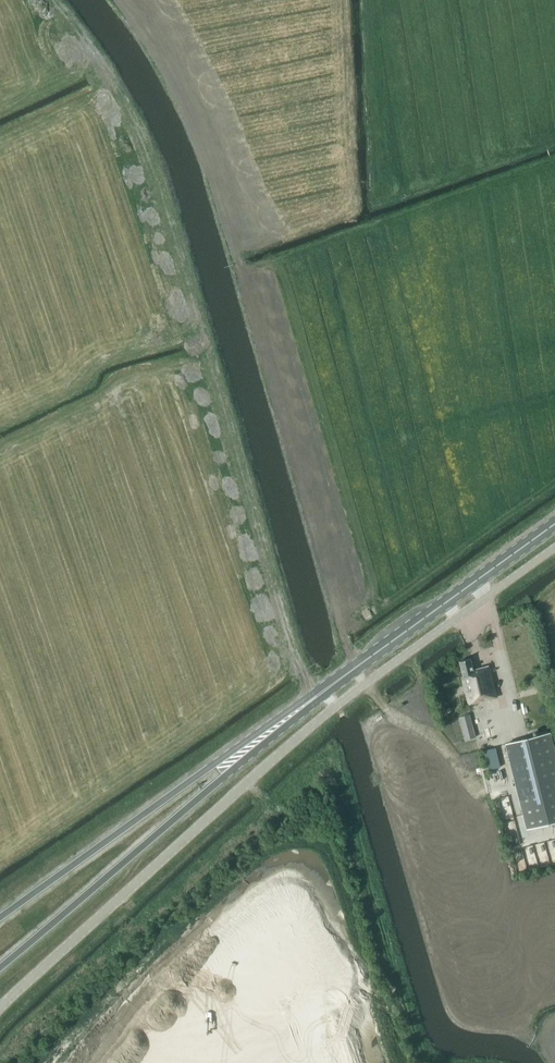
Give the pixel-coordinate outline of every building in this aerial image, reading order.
[(461,676),(469,704),(497,697),(488,666),(472,670),(469,659),(460,661),(463,675),(461,676)] [(543,683),(545,692),(554,690),(552,681),(543,683)] [(460,717),(466,740),(475,737),(469,715),(460,717)] [(527,829),(554,822),(554,748),(551,731),(505,743),(527,829)] [(514,829),(508,831),(511,844),(517,843),(514,829)] [(512,850),(518,871),(554,861),(554,837),(512,850)] [(554,921),(554,912),(554,911),(545,914),(548,923),(554,921)]
